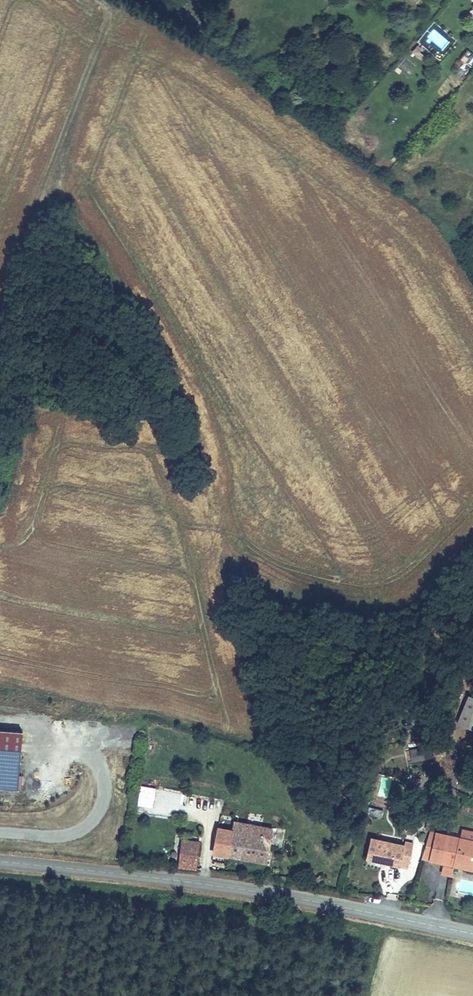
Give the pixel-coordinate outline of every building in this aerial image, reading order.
[(460,61),(470,68),(472,65),(472,62),(465,55),(460,61)] [(472,727),(472,691),(466,688),(454,720),(472,727)] [(21,724),(0,723),(0,787),(17,788),(21,724)] [(232,830),(272,834),(274,825),(234,819),(232,830)] [(267,861),(272,834),(232,830),(217,829),(215,853),(267,861)] [(449,836),(429,833),(424,861),(444,864),(446,851),(449,836)] [(449,836),(446,851),(444,864),(447,865),(455,867),(472,871),(472,842),(449,836)] [(407,866),(413,843),(406,842),(404,845),(372,838),(368,858),(407,866)] [(181,847),(181,852),(198,855),(199,848),(181,847)] [(198,855),(181,852),(178,867),(195,870),(198,855)] [(453,877),(455,867),(447,865),(445,875),(453,877)]
